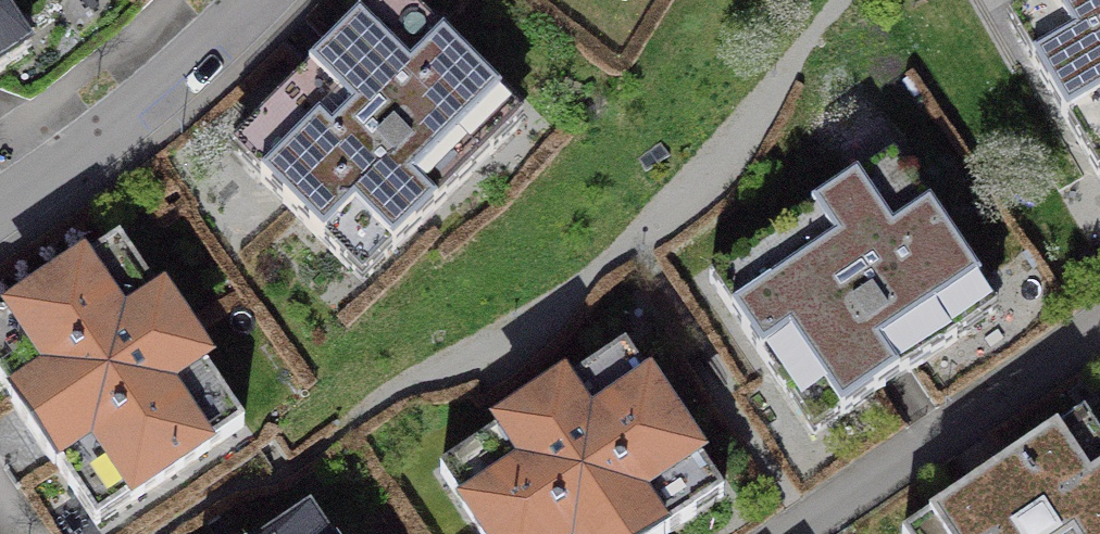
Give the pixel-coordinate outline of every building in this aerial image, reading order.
[(37,23),(22,0),(0,0),(0,47),(37,23)] [(299,173),(274,197),(344,267),(381,230),(406,255),(506,155),(481,131),(518,94),(424,0),(398,0),(324,74),(262,136),(299,173)] [(1073,36),(1044,53),(1099,150),(1099,0),(1052,0),(1073,36)] [(15,91),(0,69),(0,101),(15,91)] [(918,152),(715,288),(790,398),(818,379),(849,426),(921,378),(977,340),(958,312),(1004,281),(918,152)] [(9,415),(7,417),(25,446),(50,482),(52,480),(73,511),(111,486),(132,517),(251,439),(209,376),(212,375),(169,310),(166,312),(125,249),(0,332),(0,402),(9,415)] [(449,482),(484,533),(687,533),(721,511),(696,473),(724,454),(652,346),(585,391),(584,388),(514,435),(516,437),(449,482)] [(1064,426),(905,533),(1099,533),(1099,475),(1099,476),(1064,426)] [(312,525),(298,533),(318,533),(312,525)]
